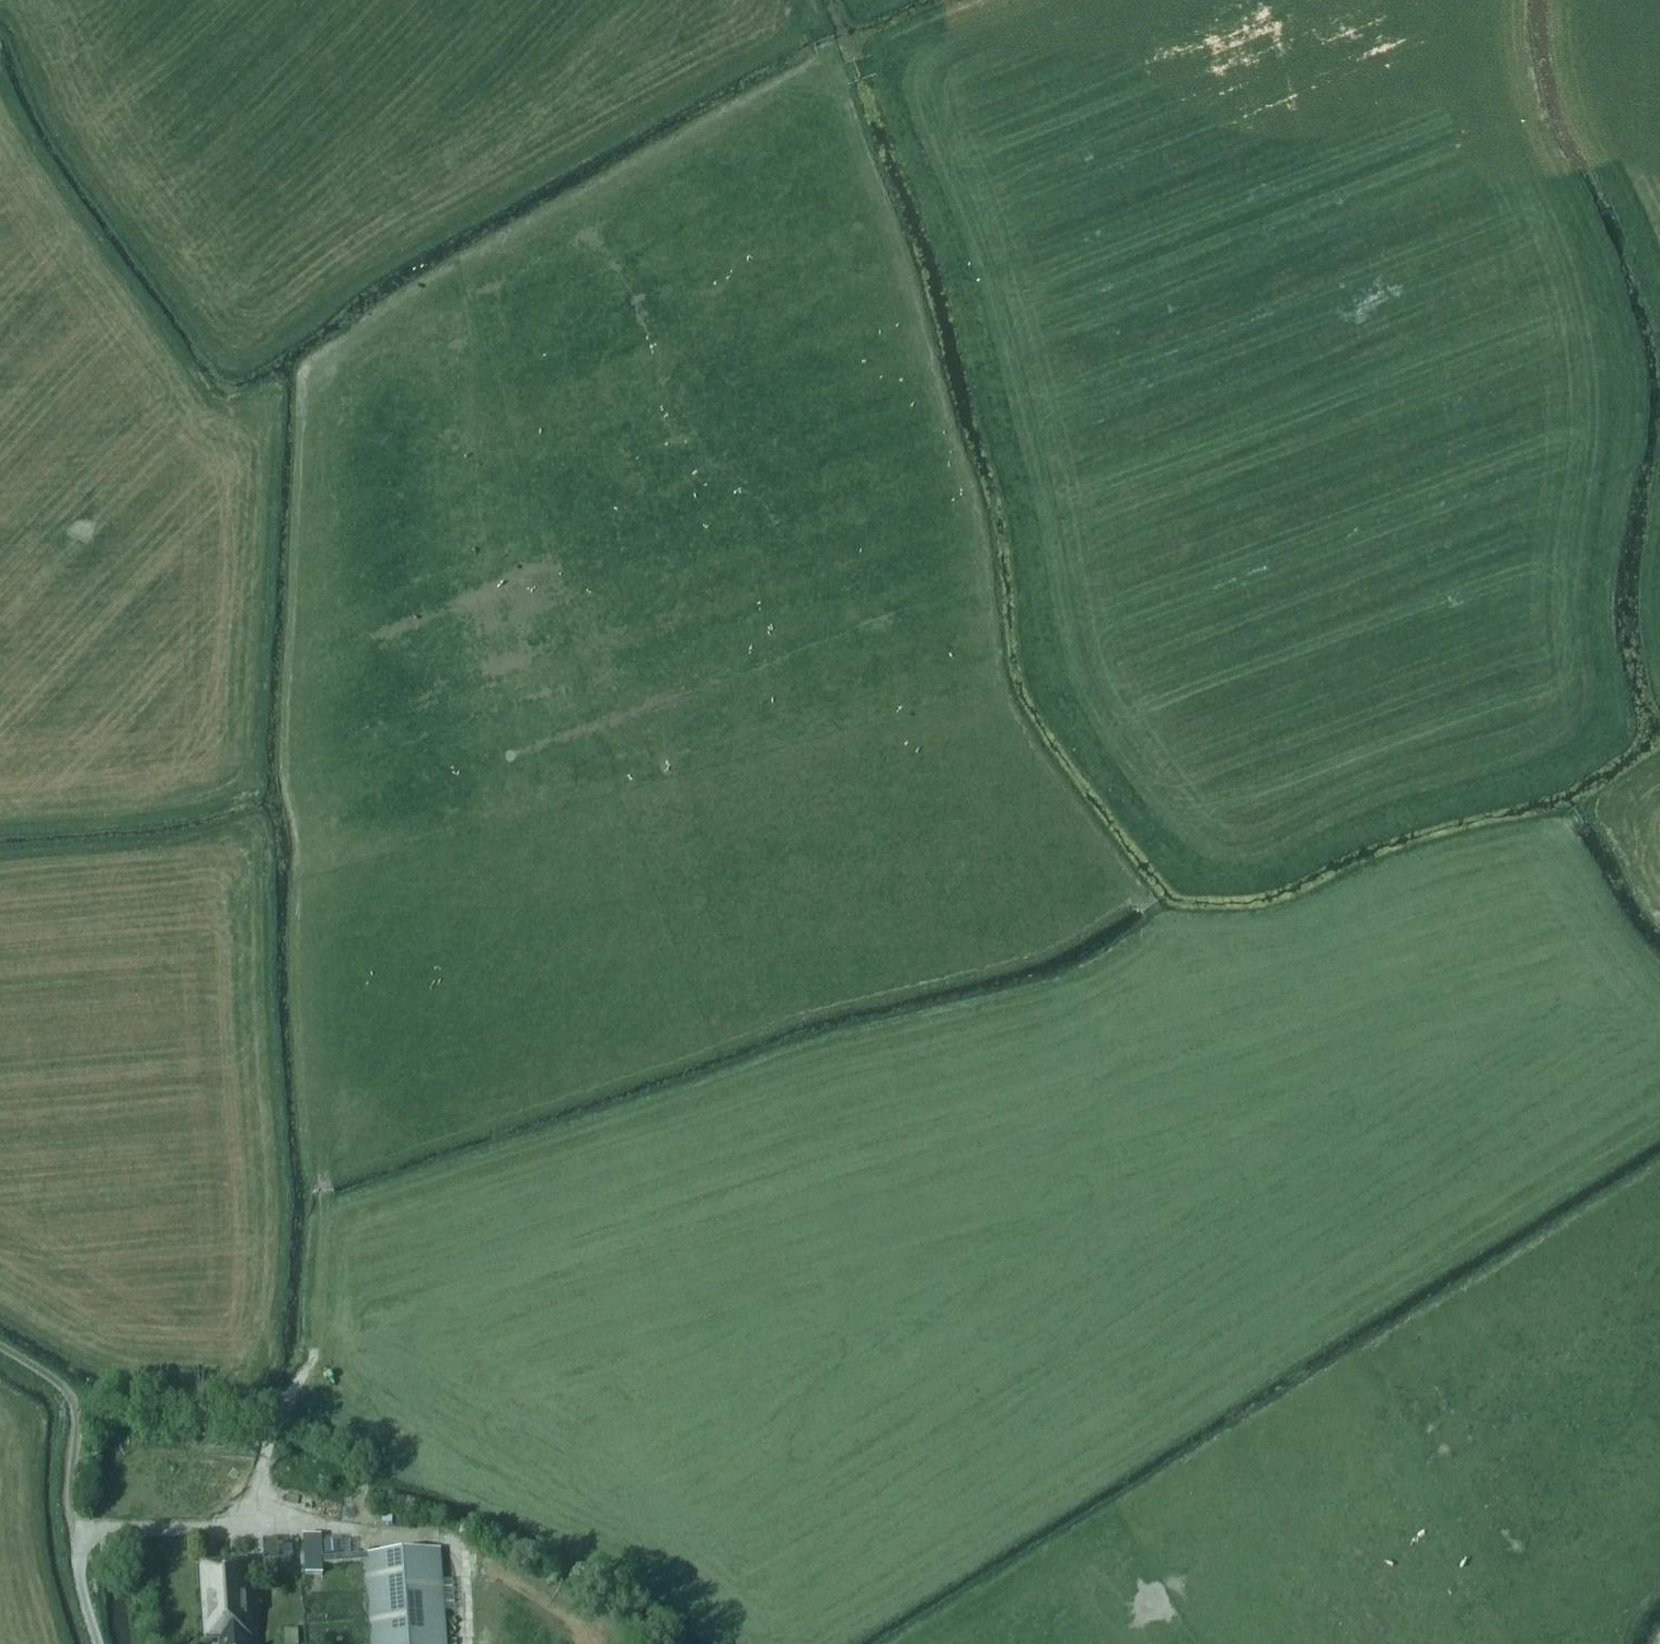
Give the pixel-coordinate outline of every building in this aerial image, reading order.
[(323,1574),(320,1535),(303,1536),(306,1576),(323,1574)] [(285,1563),(286,1539),(267,1538),(266,1563),(285,1563)] [(370,1643),(447,1643),(441,1549),(364,1554),(370,1643)] [(248,1637),(255,1636),(250,1560),(196,1563),(201,1640),(218,1639),(219,1643),(248,1643),(248,1637)]
